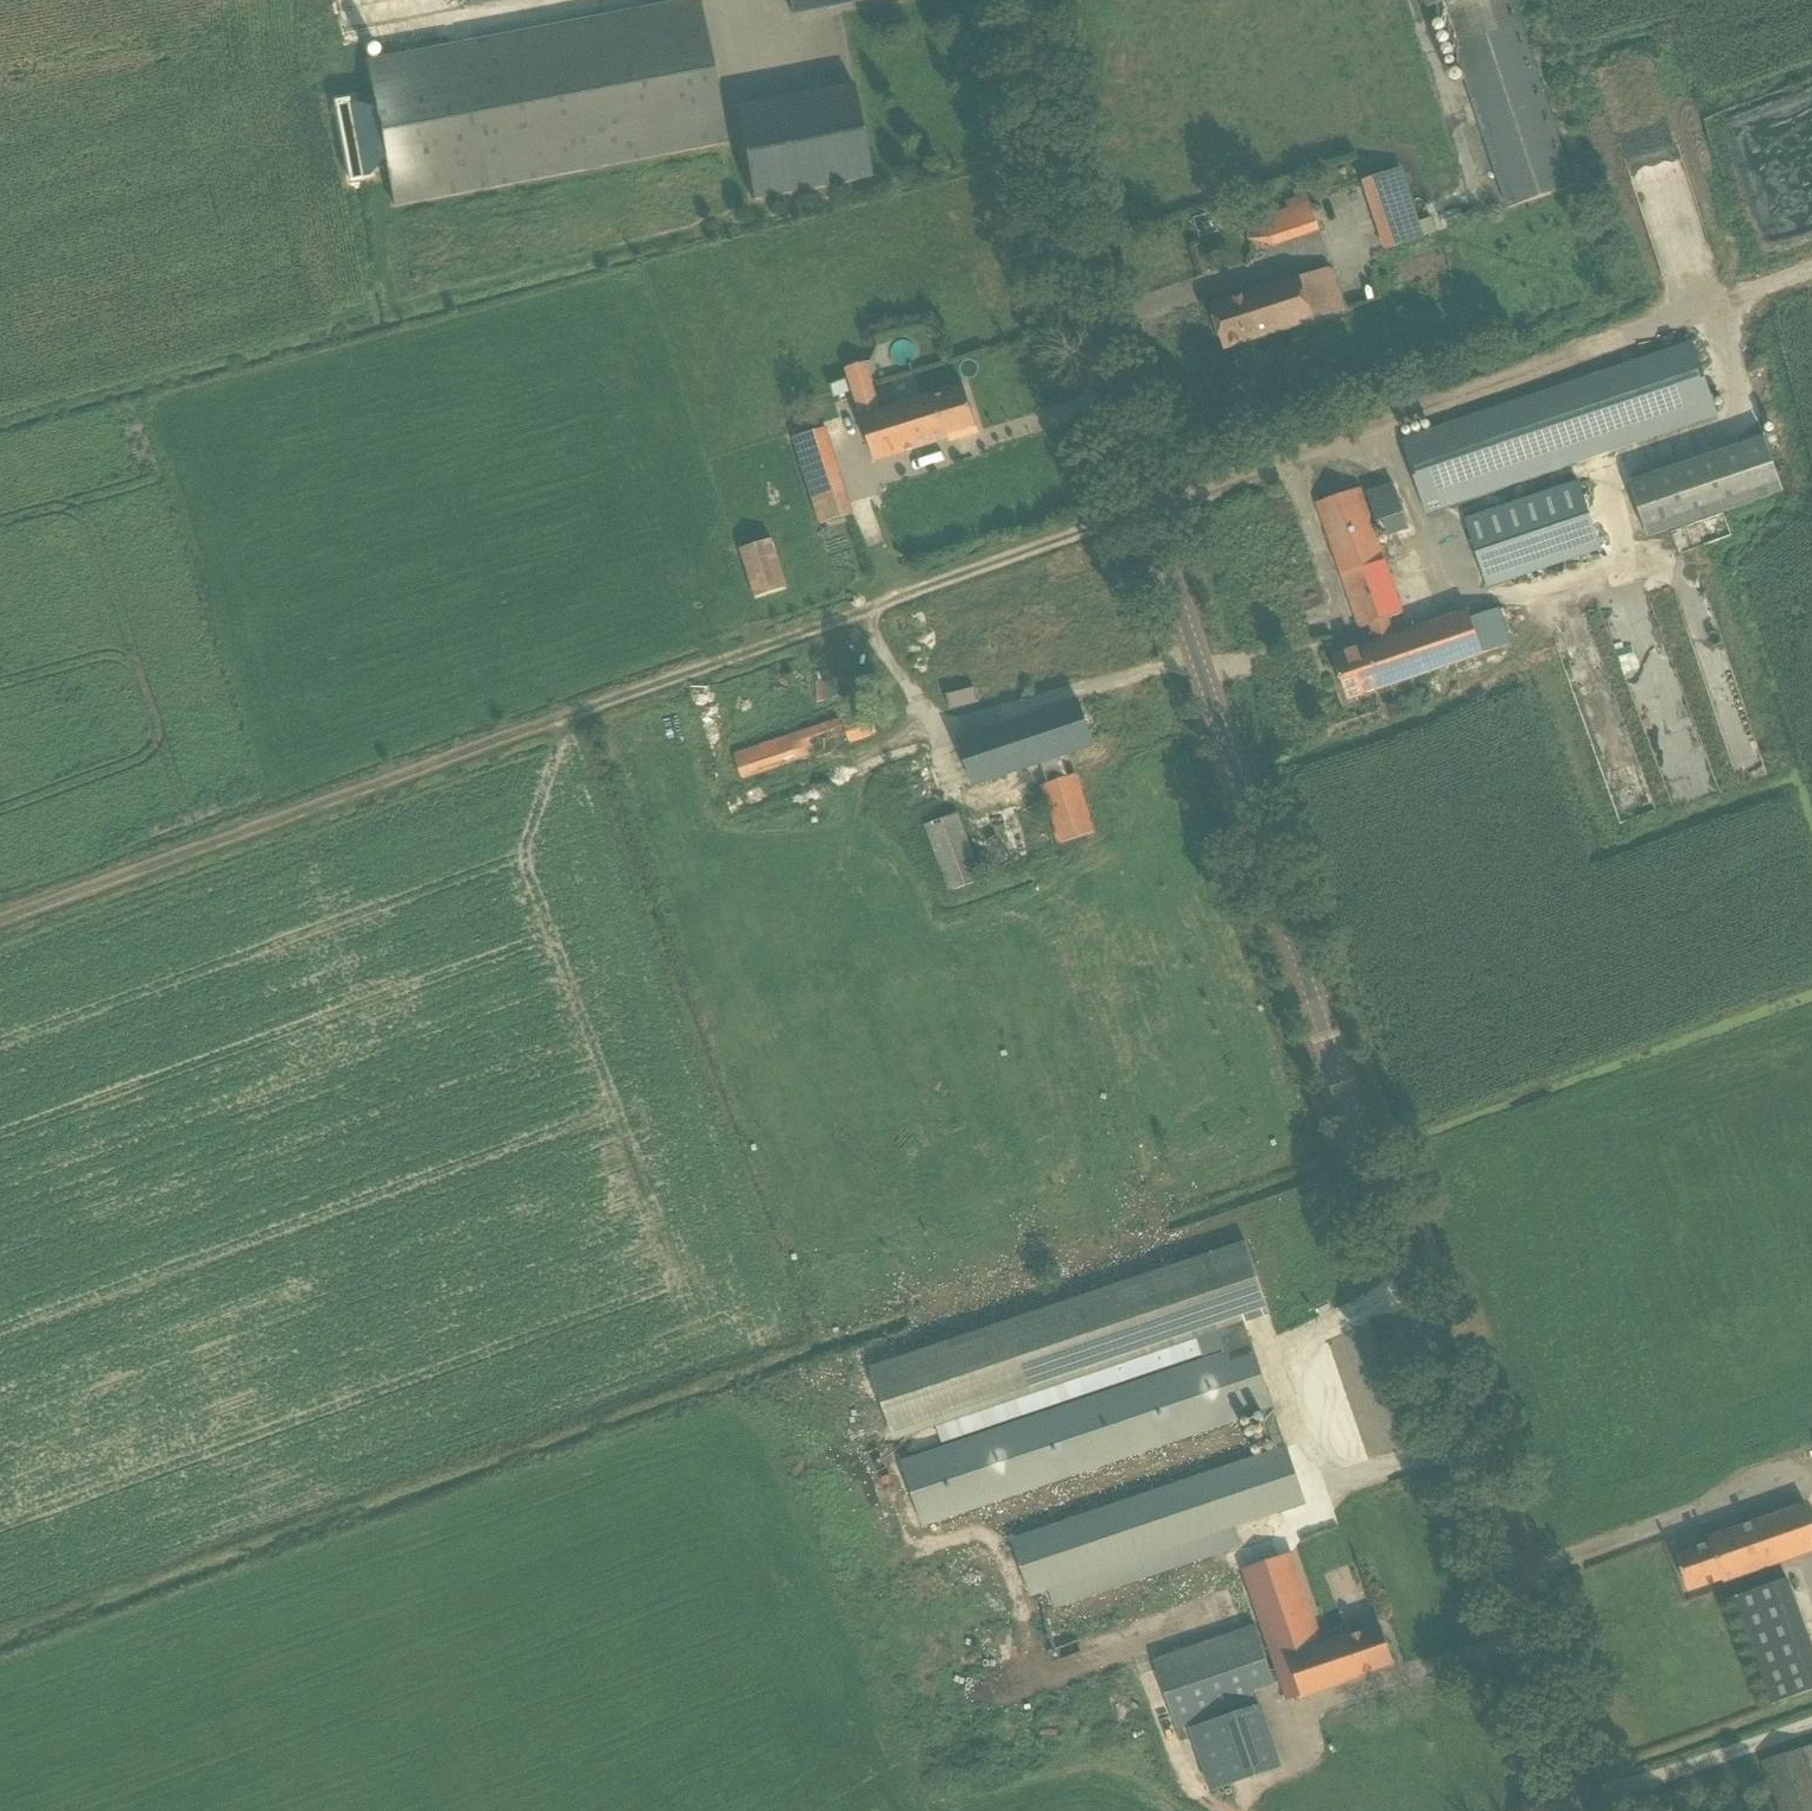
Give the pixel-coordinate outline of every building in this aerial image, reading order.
[(362,116),(371,162),(386,159),(394,205),(728,141),(701,0),(694,0),(367,63),(377,113),(362,116)] [(859,0),(792,0),(795,13),(859,0)] [(1503,205),(1570,188),(1521,0),(1450,0),(1503,205)] [(854,85),(853,85),(737,108),(755,201),(872,178),(854,85)] [(1425,238),(1424,234),(1420,221),(1403,168),(1362,182),(1385,251),(1425,238)] [(1285,199),(1287,206),(1246,218),(1255,249),(1321,230),(1310,192),(1285,199)] [(1330,268),(1233,299),(1211,306),(1225,349),(1247,342),(1343,311),(1330,268)] [(1699,346),(1403,427),(1426,512),(1486,495),(1480,475),(1550,456),(1552,465),(1719,420),(1699,346)] [(846,369),(849,380),(854,395),(875,388),(867,363),(846,369)] [(929,397),(907,403),(863,417),(876,461),(950,438),(949,435),(977,427),(965,389),(930,399),(929,397)] [(1783,489),(1762,427),(1624,473),(1645,535),(1783,489)] [(828,428),(793,438),(820,524),(854,513),(828,428)] [(1383,535),(1410,528),(1397,481),(1370,488),(1383,535)] [(1487,586),(1603,552),(1582,481),(1466,515),(1487,586)] [(787,588),(772,540),(741,549),(756,598),(787,588)] [(1349,700),(1483,653),(1469,612),(1395,637),(1390,621),(1394,620),(1393,617),(1404,613),(1386,559),(1342,574),(1361,628),(1371,625),(1377,643),(1334,657),(1349,700)] [(854,695),(852,666),(814,669),(815,698),(854,695)] [(975,688),(947,695),(950,709),(978,702),(975,688)] [(1080,703),(1058,711),(958,742),(971,785),(1040,763),(1046,783),(1041,785),(1060,844),(1073,840),(1095,833),(1076,775),(1069,777),(1061,754),(1093,743),(1080,703)] [(1642,718),(1648,736),(1692,721),(1686,703),(1642,718)] [(742,779),(877,736),(868,709),(733,751),(742,779)] [(959,814),(925,825),(950,892),(983,880),(959,814)] [(924,1526),(1252,1415),(1263,1411),(1277,1451),(1011,1540),(1029,1595),(1049,1589),(1055,1608),(1240,1546),(1234,1527),(1306,1503),(1288,1447),(1286,1448),(1273,1408),(1274,1407),(1253,1344),(1251,1345),(1245,1324),(1271,1315),(1246,1242),(870,1368),(895,1441),(937,1427),(942,1444),(1207,1354),(1209,1359),(902,1463),(924,1526)] [(1732,1531),(1709,1539),(1711,1543),(1677,1555),(1690,1592),(1724,1580),(1724,1582),(1747,1574),(1811,1552),(1811,1523),(1806,1506),(1732,1531)] [(1262,1625),(1277,1669),(1282,1682),(1288,1701),(1303,1696),(1303,1697),(1361,1678),(1360,1675),(1394,1663),(1381,1627),(1348,1639),(1347,1636),(1322,1645),(1291,1554),(1243,1570),(1262,1625)] [(1732,1598),(1771,1707),(1811,1692),(1811,1642),(1789,1578),(1732,1598)] [(1229,1787),(1278,1769),(1254,1702),(1257,1701),(1253,1691),(1282,1682),(1277,1669),(1271,1671),(1255,1625),(1154,1659),(1178,1729),(1186,1727),(1189,1726),(1213,1792),(1229,1787)] [(1762,1762),(1778,1810),(1811,1810),(1811,1746),(1762,1762)]
